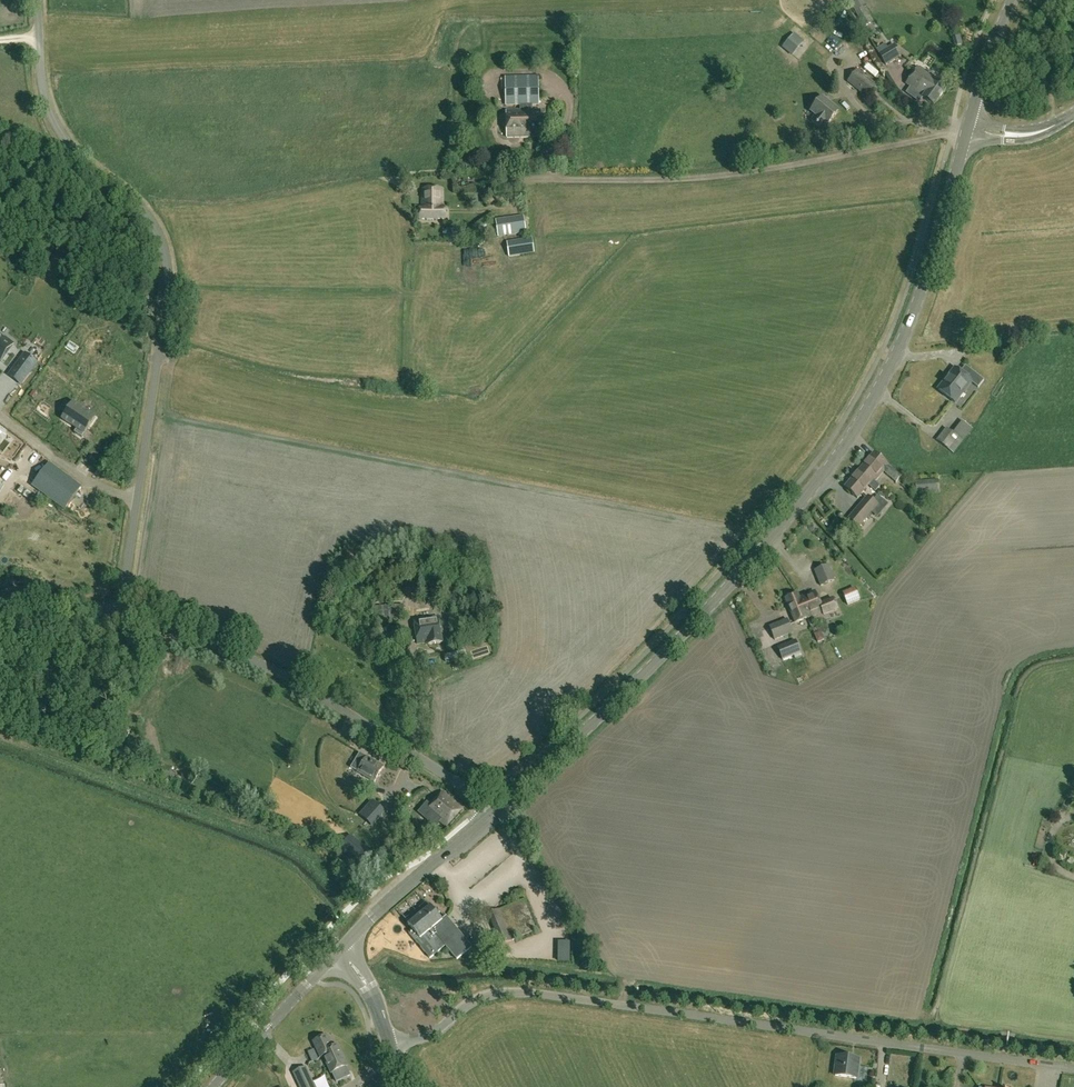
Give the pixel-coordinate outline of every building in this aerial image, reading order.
[(792,56),(804,42),(794,33),(782,47),(792,56)] [(903,56),(896,45),(881,54),(888,66),(903,56)] [(938,70),(942,59),(931,56),(928,67),(938,70)] [(936,80),(919,68),(907,84),(911,87),(907,93),(920,103),(924,98),(935,106),(949,86),(938,78),(936,80)] [(879,87),(858,70),(848,82),(869,99),(879,87)] [(533,110),(532,105),(539,105),(539,77),(506,77),(506,105),(521,105),(521,110),(507,111),(507,137),(542,137),(541,110),(533,110)] [(822,98),(812,111),(817,115),(812,121),(822,130),(827,124),(828,125),(839,111),(822,98)] [(444,209),(444,189),(422,189),(422,208),(420,208),(420,219),(446,220),(446,209),(444,209)] [(527,233),(525,217),(496,220),(497,228),(492,229),(493,237),(527,233)] [(509,256),(535,253),(533,238),(507,242),(509,256)] [(11,339),(3,334),(2,335),(0,333),(0,353),(11,339)] [(27,352),(11,374),(23,383),(39,361),(27,352)] [(956,369),(938,390),(955,403),(972,383),(978,389),(984,382),(974,373),(969,380),(956,369)] [(46,439),(47,437),(53,428),(37,415),(33,414),(33,411),(17,400),(22,393),(24,385),(16,396),(16,395),(4,387),(0,386),(0,406),(24,423),(25,423),(46,439)] [(85,434),(96,418),(73,403),(62,419),(77,429),(75,433),(82,438),(85,434)] [(954,454),(972,429),(965,424),(962,422),(958,427),(953,433),(946,428),(937,440),(954,454)] [(12,463),(21,452),(0,435),(0,454),(12,463)] [(875,453),(862,468),(876,480),(884,471),(897,482),(902,476),(875,453)] [(81,487),(49,463),(32,486),(64,510),(81,487)] [(876,481),(876,480),(862,468),(845,487),(857,498),(874,479),(876,481)] [(939,491),(938,479),(916,481),(917,492),(939,491)] [(868,496),(854,512),(849,518),(859,527),(878,504),(868,496)] [(828,566),(814,571),(820,586),(834,581),(828,566)] [(847,606),(859,600),(854,589),(842,594),(847,606)] [(831,597),(818,602),(814,593),(799,599),(807,618),(821,613),(822,615),(836,610),(831,597)] [(807,618),(799,599),(797,594),(785,599),(794,623),(807,618)] [(405,616),(404,604),(375,607),(376,618),(405,616)] [(438,617),(414,621),(417,643),(428,641),(428,644),(441,642),(438,617)] [(775,640),(793,632),(788,619),(769,626),(775,640)] [(824,629),(816,632),(820,643),(828,640),(824,629)] [(799,642),(782,649),(787,662),(804,655),(799,642)] [(339,733),(318,755),(324,760),(321,763),(332,773),(336,768),(342,774),(356,760),(347,752),(353,746),(339,733)] [(372,753),(365,763),(381,774),(388,763),(372,753)] [(442,792),(427,810),(447,827),(462,809),(442,792)] [(489,914),(501,945),(538,930),(525,899),(489,914)] [(447,946),(458,960),(473,948),(448,917),(444,921),(432,906),(409,925),(414,931),(410,933),(432,959),(447,946)] [(321,1058),(324,1057),(332,1074),(348,1067),(338,1046),(333,1048),(324,1028),(310,1034),(321,1058)] [(860,1059),(837,1056),(835,1068),(836,1068),(835,1076),(857,1078),(858,1071),(859,1071),(860,1059)] [(307,1067),(294,1073),(300,1086),(316,1086),(307,1067)]
